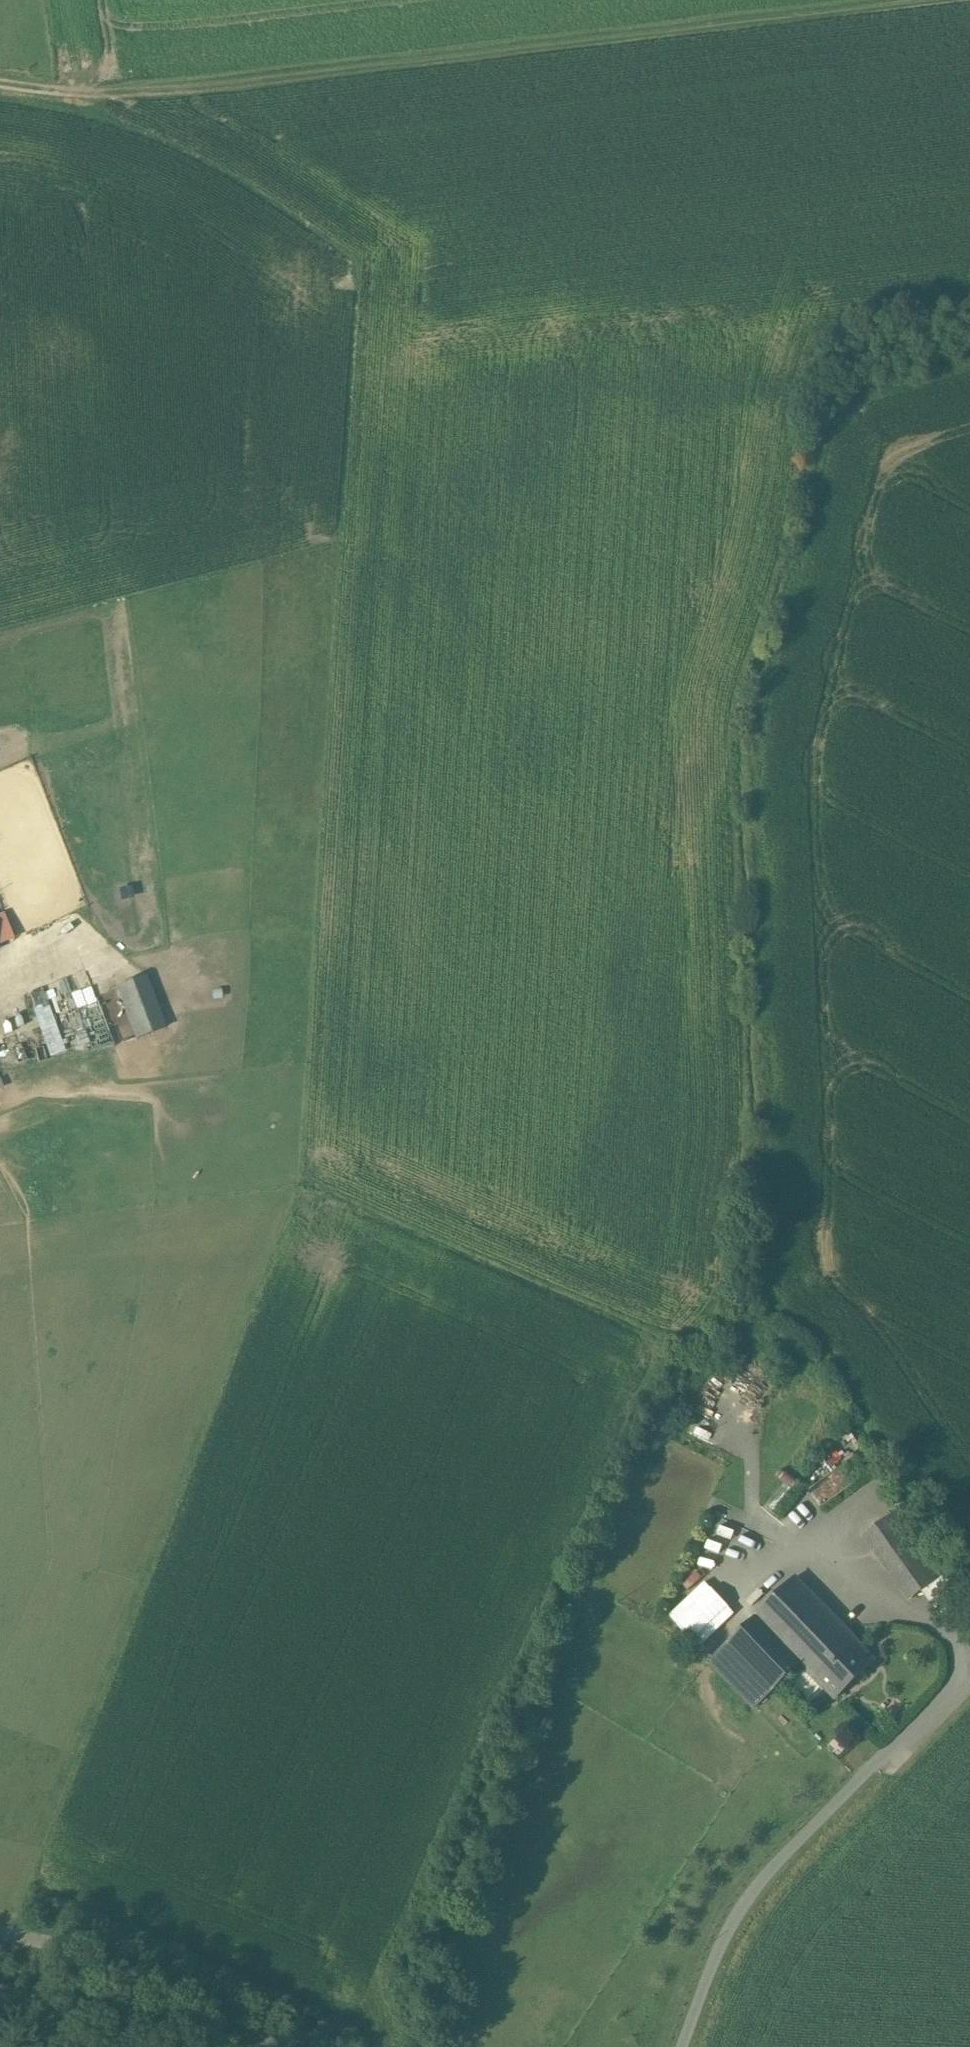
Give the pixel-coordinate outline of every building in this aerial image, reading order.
[(146,976),(115,988),(135,1039),(166,1027),(146,976)] [(896,1510),(864,1534),(874,1548),(907,1524),(896,1510)] [(739,1541),(744,1532),(718,1521),(714,1530),(739,1541)] [(933,1561),(907,1524),(874,1548),(901,1585),(933,1561)] [(933,1561),(901,1585),(911,1599),(922,1590),(943,1575),(934,1562),(933,1561)] [(943,1575),(922,1590),(940,1615),(943,1612),(961,1599),(943,1575)] [(796,1577),(755,1615),(755,1616),(709,1660),(754,1707),(800,1663),(799,1662),(840,1623),(796,1577)] [(703,1649),(737,1610),(720,1595),(686,1634),(703,1649)] [(875,1659),(840,1623),(799,1662),(800,1663),(834,1698),(875,1659)]
